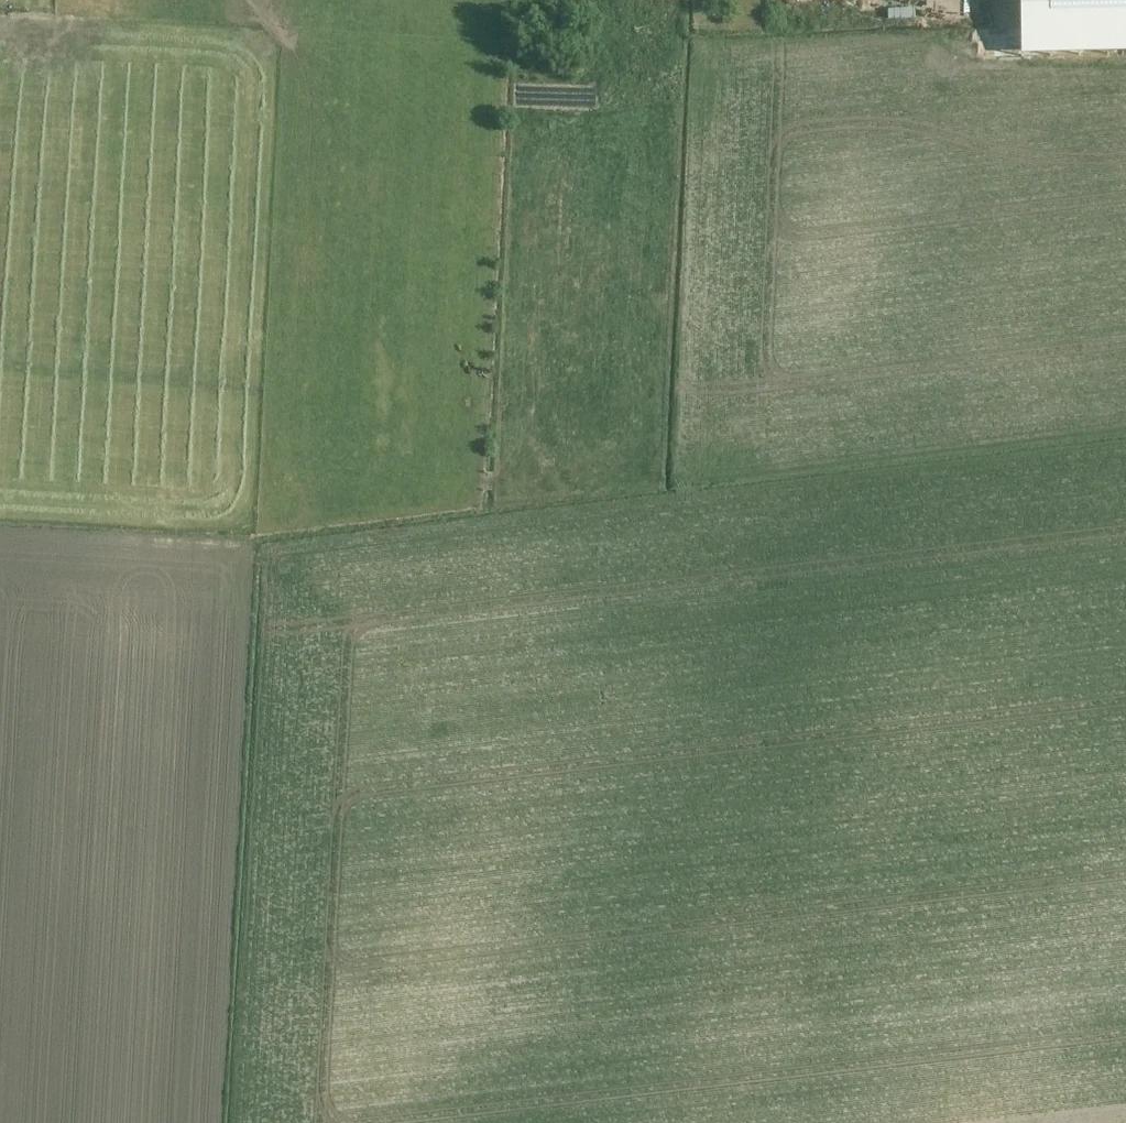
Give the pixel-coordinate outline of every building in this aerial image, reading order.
[(1086,20),(1087,5),(1051,3),(1004,1),(1003,18),(1049,20),(1049,29),(1072,31),(1073,19),(1086,20)] [(835,19),(837,29),(862,25),(860,14),(835,19)]
